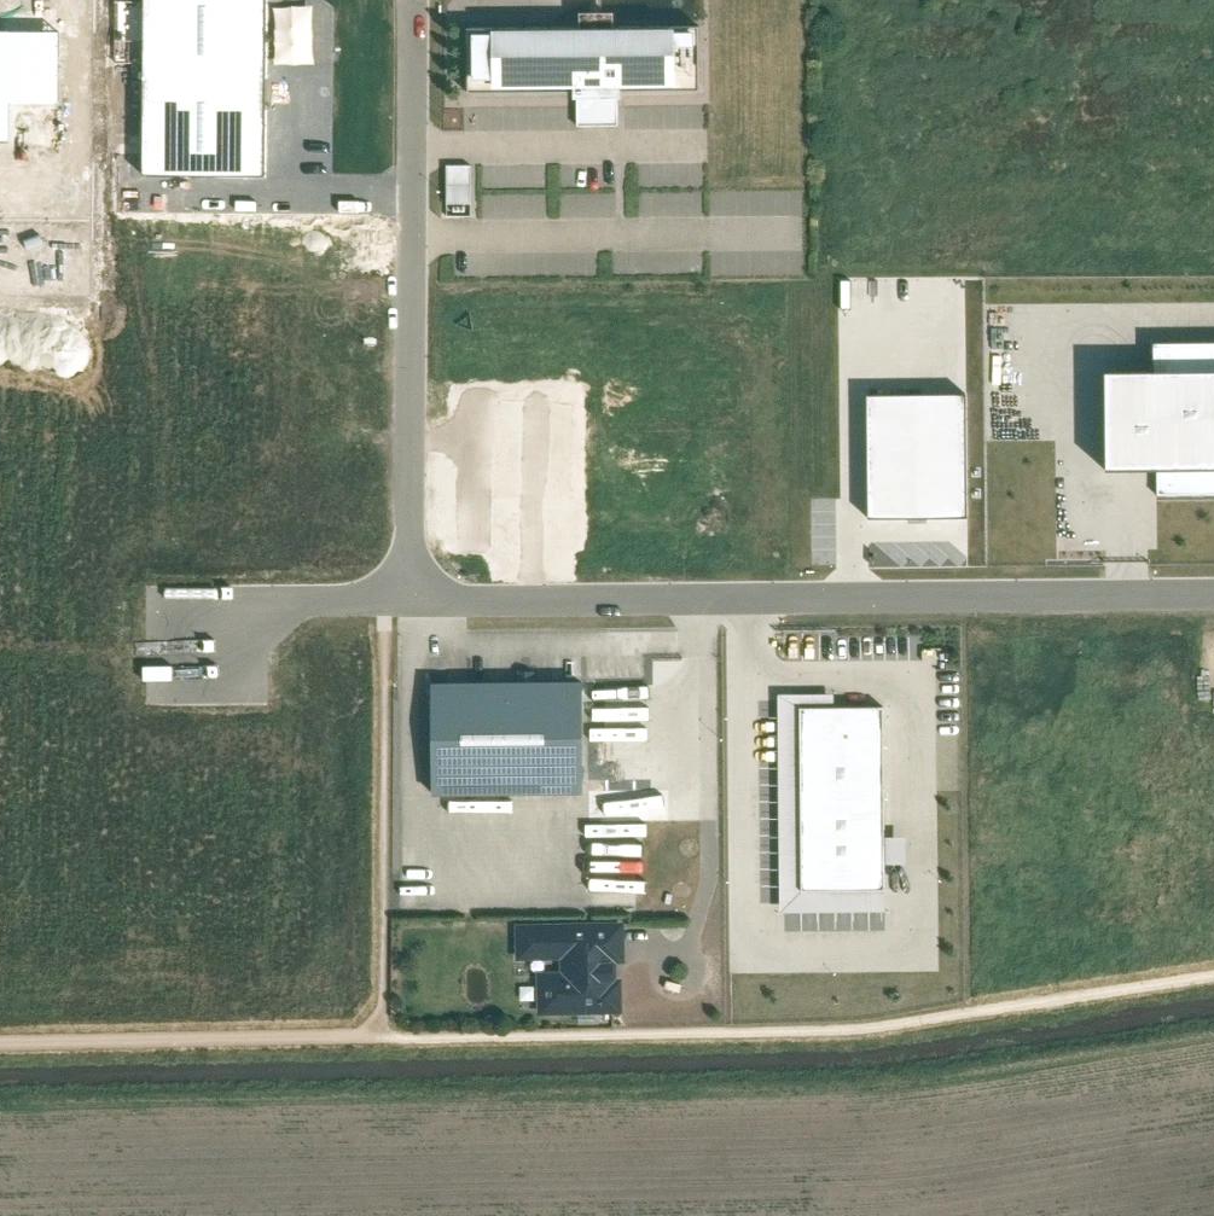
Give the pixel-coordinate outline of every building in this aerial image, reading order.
[(144,175),(265,176),(266,0),(145,0),(144,175)] [(573,31),(466,31),(466,95),(689,93),(689,28),(614,28),(614,16),(573,16),(573,31)] [(441,203),(473,202),(472,163),(441,164),(441,203)] [(1140,343),(1140,372),(1080,373),(1081,467),(1150,466),(1150,494),(1213,493),(1213,343),(1140,343)] [(867,394),(868,516),(967,515),(966,393),(867,394)] [(581,795),(580,682),(428,684),(429,741),(439,740),(440,797),(581,795)] [(833,708),(833,695),(777,695),(778,913),(884,913),(883,708),(833,708)] [(624,923),(515,925),(515,961),(558,960),(559,971),(535,972),(536,1017),(623,1015),(622,979),(616,979),(616,963),(625,963),(624,923)]
